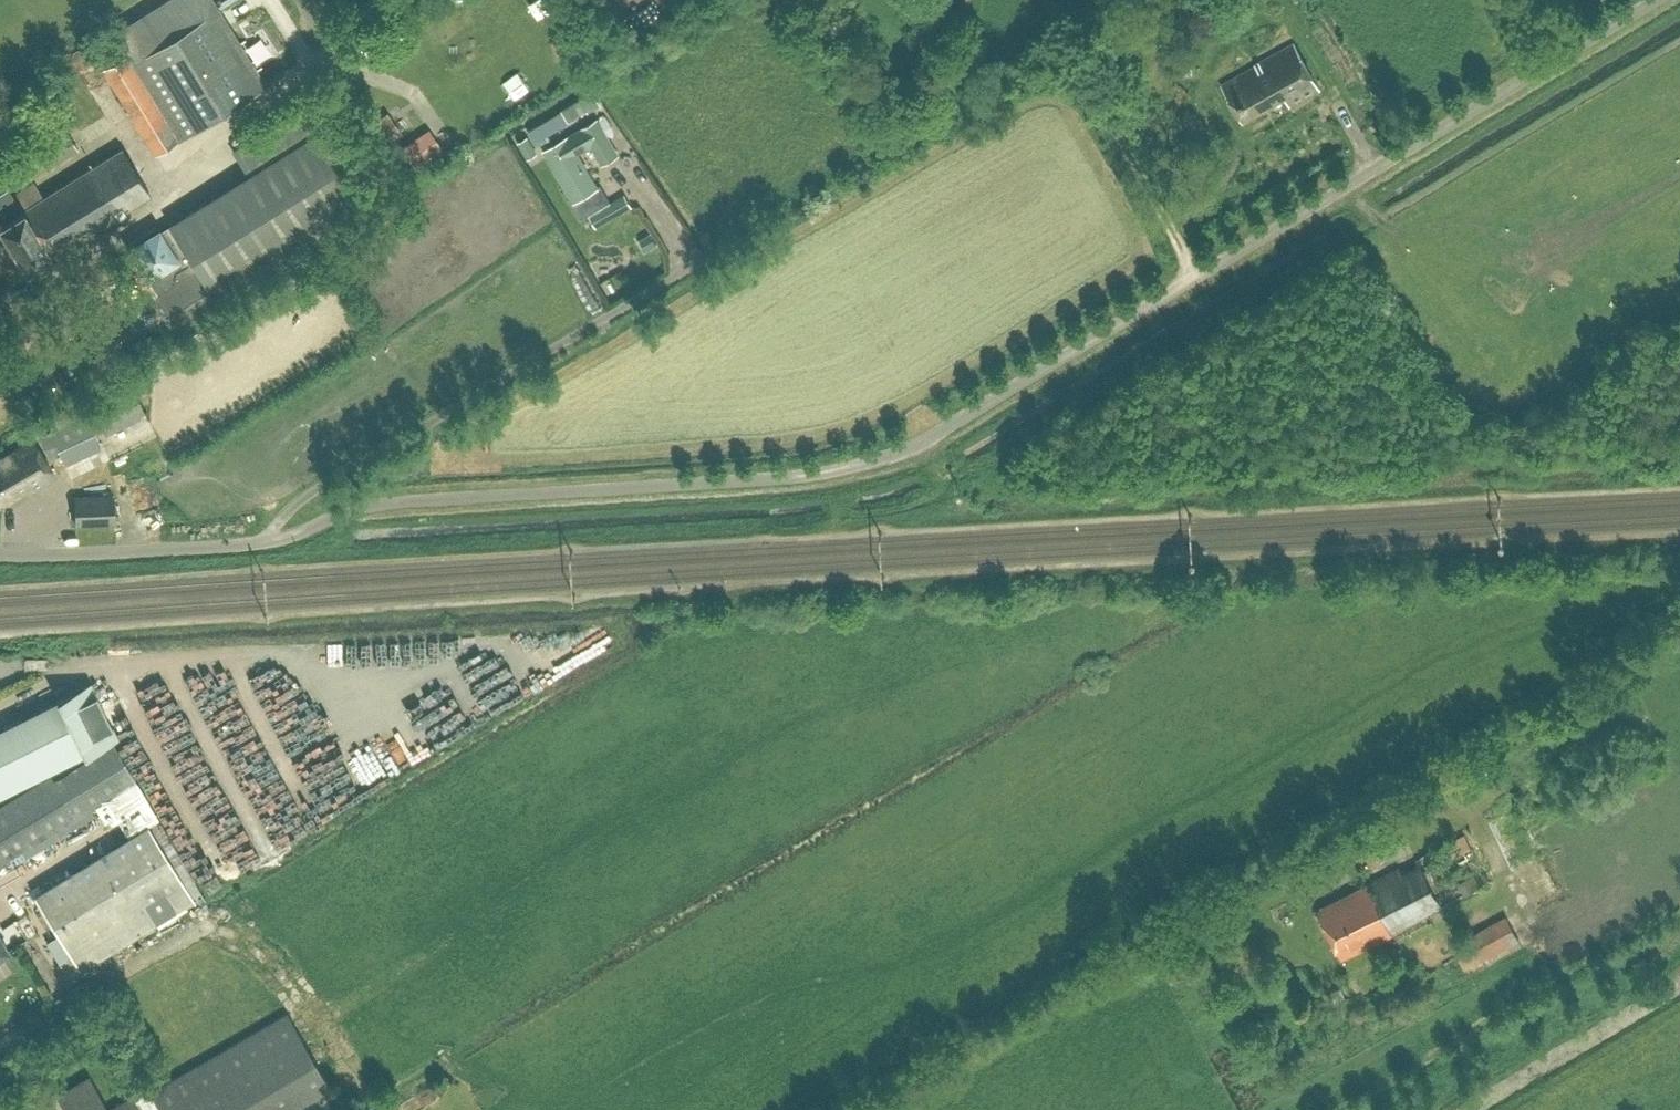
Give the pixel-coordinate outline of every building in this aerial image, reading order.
[(124,54),(102,68),(154,152),(264,84),(217,9),(212,0),(162,0),(111,32),(124,54)] [(1289,104),(1318,88),(1294,43),(1258,61),(1259,61),(1221,84),(1243,120),(1245,119),(1245,118),(1285,96),(1289,104)] [(86,68),(100,56),(90,45),(77,56),(86,68)] [(593,90),(561,108),(568,120),(587,109),(588,110),(601,103),(593,90)] [(308,102),(232,150),(246,173),(166,223),(172,232),(166,236),(143,237),(133,255),(179,329),(375,205),(308,102)] [(387,111),(365,126),(379,146),(401,132),(387,111)] [(595,187),(576,155),(591,146),(602,164),(619,153),(598,117),(566,137),(545,149),(575,200),(595,187)] [(422,164),(448,145),(433,124),(407,144),(422,164)] [(18,185),(78,149),(65,129),(7,164),(18,185)] [(149,193),(121,148),(42,196),(32,181),(11,194),(6,187),(0,190),(0,210),(6,219),(0,222),(0,230),(25,270),(149,193)] [(588,214),(596,227),(632,205),(624,193),(588,214)] [(146,413),(129,379),(87,400),(105,434),(146,413)] [(64,463),(99,445),(76,400),(33,423),(44,447),(53,442),(64,463)] [(53,475),(32,440),(0,458),(0,500),(26,485),(29,489),(53,475)] [(74,523),(113,522),(112,494),(73,496),(74,523)] [(116,738),(100,705),(89,682),(0,726),(0,794),(116,738)] [(119,752),(113,742),(52,779),(49,774),(0,804),(0,862),(136,780),(135,779),(147,772),(131,745),(119,752)] [(147,824),(33,894),(80,969),(193,899),(147,824)] [(1391,932),(1488,880),(1464,833),(1416,858),(1418,863),(1401,872),(1399,867),(1356,889),(1317,909),(1341,956),(1388,932),(1391,932)] [(208,891),(221,882),(215,873),(201,882),(208,891)] [(1464,969),(1519,939),(1506,914),(1451,944),(1464,969)] [(9,949),(0,935),(0,954),(9,949)] [(149,1091),(160,1109),(327,1109),(339,1103),(286,1011),(149,1091)] [(103,1103),(87,1077),(57,1094),(66,1109),(91,1109),(103,1103)] [(131,1096),(107,1109),(139,1109),(131,1096)]
